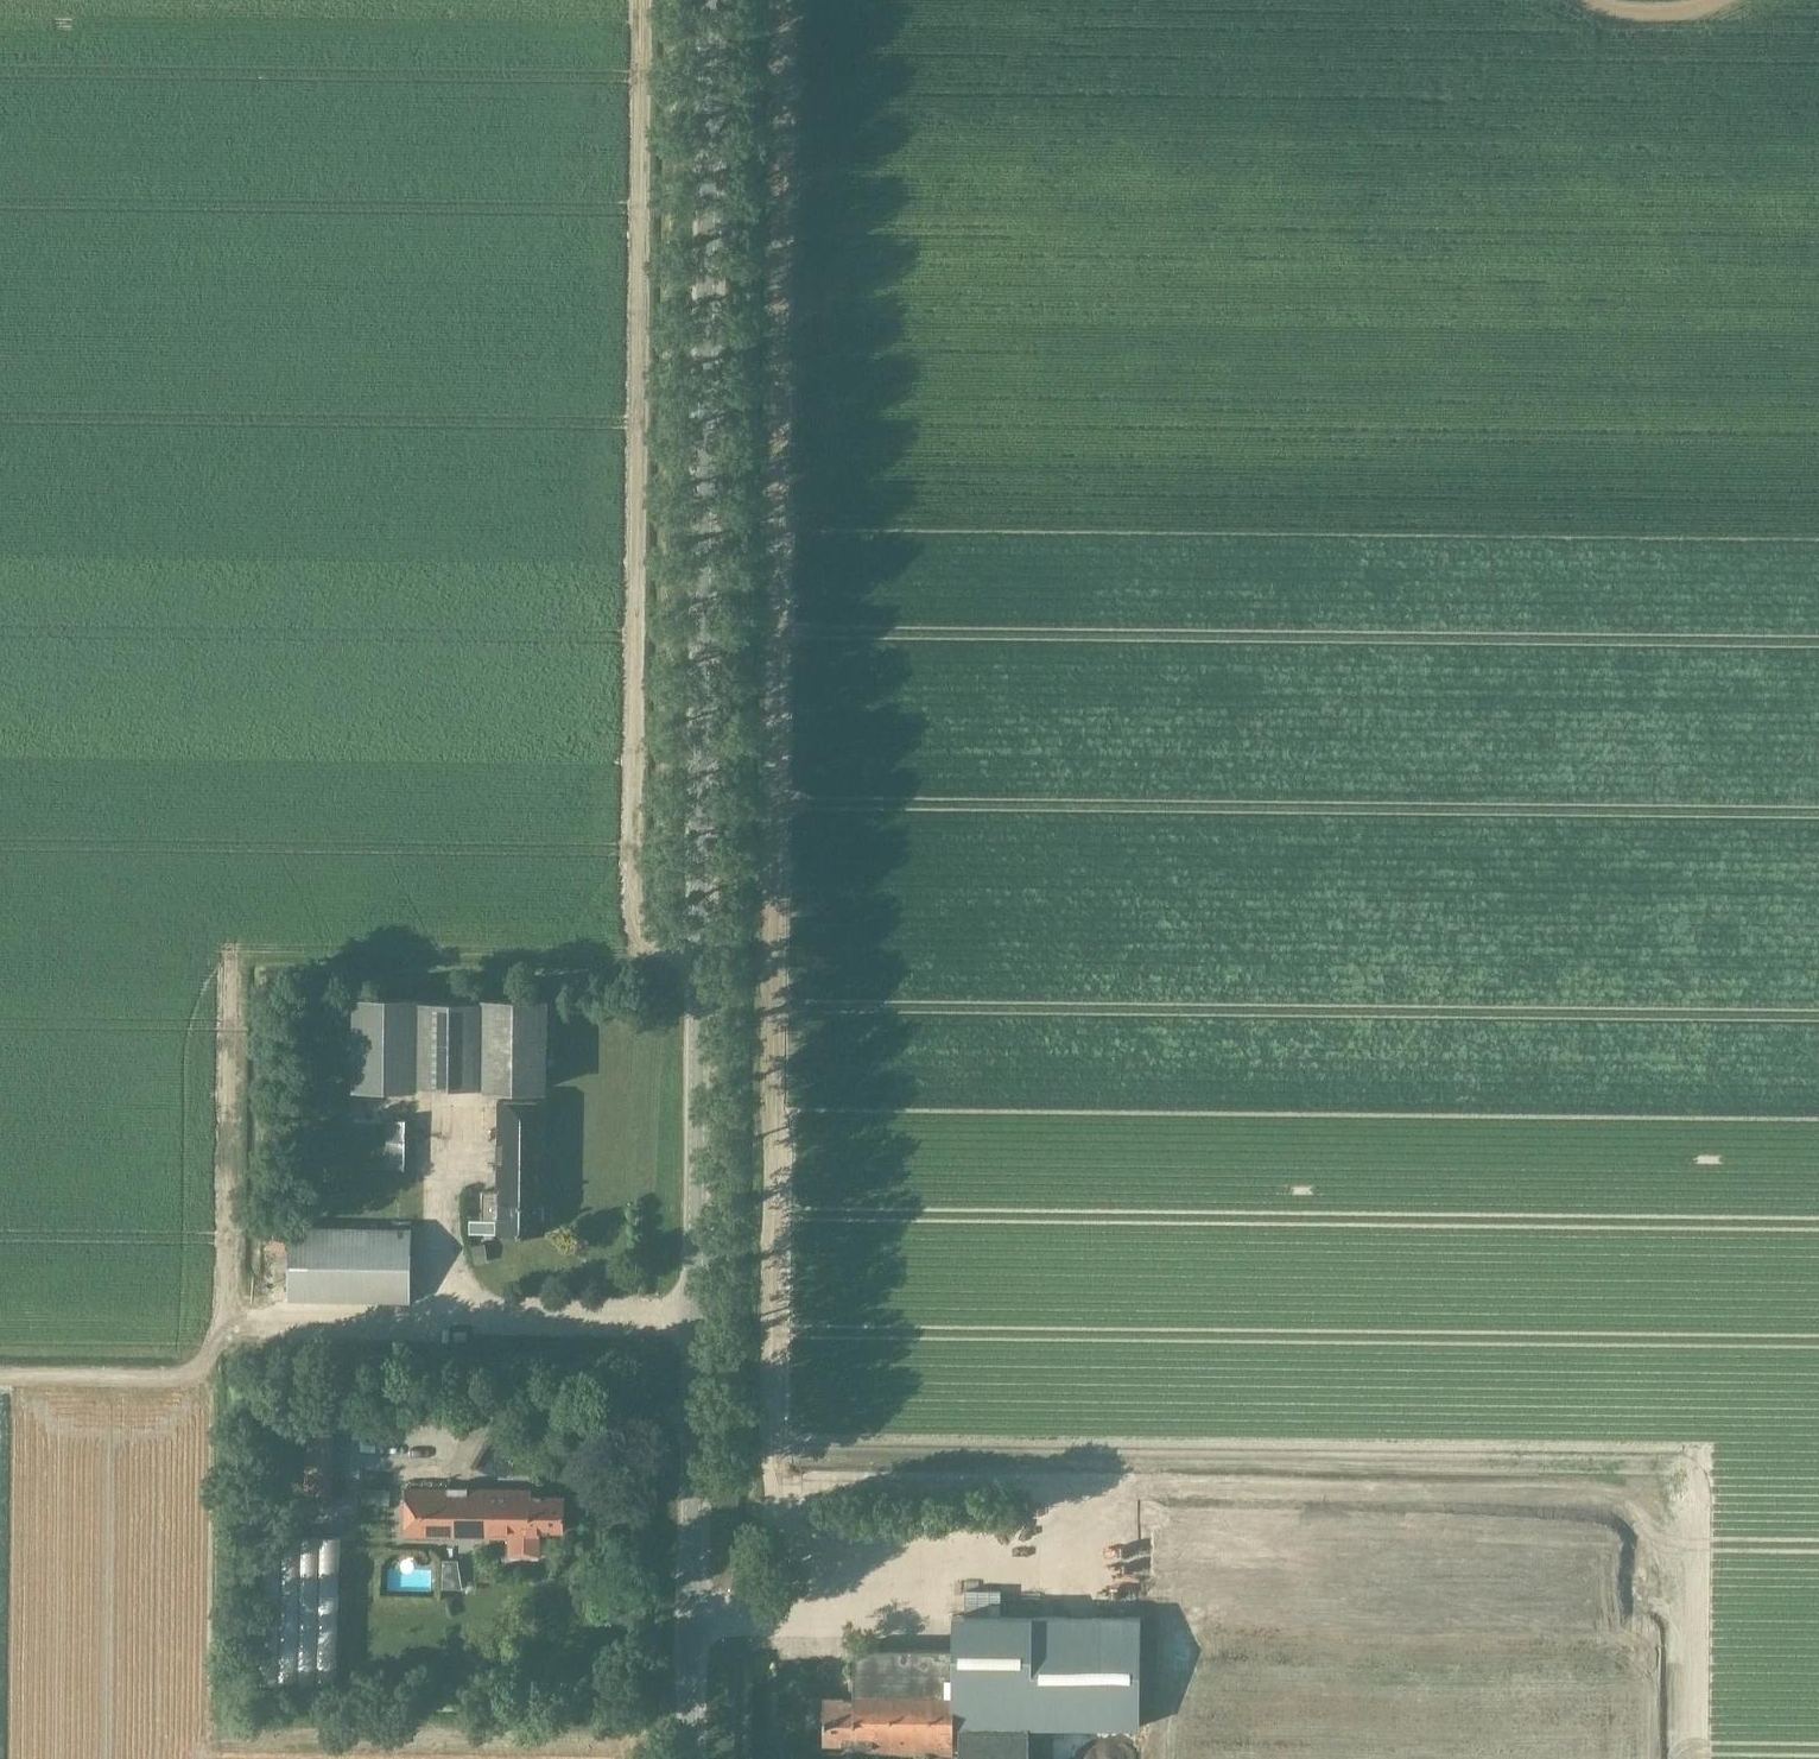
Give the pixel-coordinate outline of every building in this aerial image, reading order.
[(546,1001),(417,1001),(417,997),(353,996),(351,1089),(416,1090),(416,1087),(546,1088),(546,1001)] [(497,1220),(497,1233),(544,1234),(545,1101),(498,1100),(497,1191),(483,1191),(482,1220),(497,1220)] [(413,1168),(413,1119),(385,1119),(385,1168),(413,1168)] [(410,1302),(411,1227),(288,1226),(286,1300),(410,1302)] [(466,1340),(466,1332),(455,1332),(455,1339),(466,1340)] [(540,1530),(564,1530),(565,1496),(531,1496),(531,1489),(405,1488),(405,1535),(510,1537),(510,1555),(540,1555),(540,1530)] [(334,1691),(338,1545),(283,1543),(282,1598),(273,1598),(273,1612),(282,1612),(280,1689),(334,1691)] [(1140,1617),(952,1615),(952,1649),(952,1726),(959,1726),(959,1725),(1029,1726),(1139,1727),(1140,1617)] [(952,1726),(952,1649),(854,1648),(853,1679),(853,1698),(824,1698),(824,1743),(852,1744),(852,1753),(951,1754),(951,1751),(958,1751),(958,1758),(1028,1758),(1029,1726),(959,1725),(959,1726),(952,1726)]
